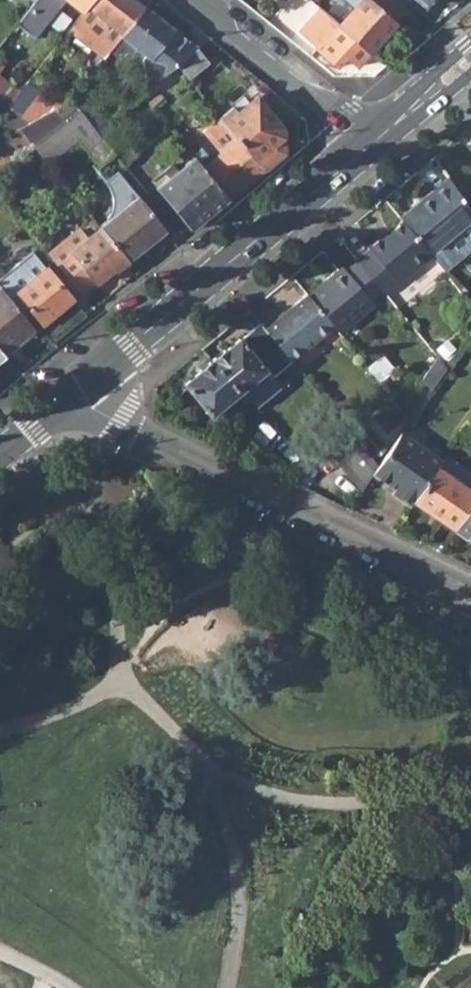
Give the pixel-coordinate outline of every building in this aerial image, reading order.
[(35,37),(66,0),(34,0),(16,22),(35,37)] [(104,57),(111,48),(121,35),(145,6),(137,0),(92,0),(82,12),(68,30),(104,57)] [(82,12),(92,0),(68,0),(82,12)] [(337,23),(352,6),(344,0),(334,0),(324,12),(337,23)] [(352,6),(337,23),(370,53),(397,23),(395,22),(403,13),(387,0),(344,0),(352,6)] [(424,9),(432,0),(413,0),(424,9)] [(121,35),(111,48),(115,52),(132,50),(135,47),(141,51),(144,74),(154,82),(178,63),(197,47),(145,6),(121,35)] [(299,33),(337,67),(346,56),(358,67),(370,53),(337,23),(324,12),(319,9),(299,33)] [(178,63),(189,78),(209,61),(197,47),(178,63)] [(6,106),(25,82),(8,68),(1,76),(0,76),(0,101),(6,106)] [(26,123),(55,107),(25,82),(6,106),(26,123)] [(70,99),(96,131),(107,122),(79,88),(70,99)] [(237,136),(265,168),(285,151),(284,128),(258,95),(237,112),(233,106),(221,116),(237,136)] [(88,140),(97,132),(96,131),(70,99),(55,107),(26,123),(19,126),(30,140),(32,143),(66,115),(88,140)] [(200,166),(227,199),(265,168),(237,136),(221,116),(204,129),(221,149),(200,166)] [(97,132),(124,164),(137,154),(109,120),(107,122),(96,131),(97,132)] [(30,140),(19,126),(0,141),(0,164),(30,140)] [(156,186),(191,229),(227,199),(200,166),(193,157),(156,186)] [(432,257),(470,225),(470,214),(447,178),(399,218),(402,221),(430,255),(432,257)] [(101,226),(128,260),(166,230),(138,196),(101,226)] [(382,291),(384,293),(430,255),(402,221),(389,232),(381,238),(379,235),(366,246),(369,249),(356,260),(382,291)] [(81,294),(113,268),(115,271),(128,260),(101,226),(87,238),(79,228),(47,253),(81,294)] [(386,228),(379,235),(381,238),(389,232),(386,228)] [(56,339),(86,315),(32,251),(0,278),(0,286),(1,288),(24,315),(31,309),(56,339)] [(329,284),(310,300),(332,327),(338,334),(373,305),(370,301),(382,291),(356,260),(344,270),(341,267),(325,280),(329,284)] [(325,280),(306,296),(310,300),(329,284),(325,280)] [(1,288),(0,289),(0,348),(5,354),(36,330),(24,315),(1,288)] [(265,329),(291,360),(332,327),(310,300),(306,296),(265,329)] [(212,361),(239,394),(267,371),(274,378),(293,363),(291,360),(265,329),(261,324),(212,361)] [(184,384),(212,418),(239,394),(212,361),(184,384)] [(322,442),(363,491),(373,475),(374,475),(379,467),(343,423),(322,442)] [(374,475),(373,475),(395,490),(391,495),(412,507),(415,502),(439,468),(443,461),(402,433),(379,467),(374,475)] [(415,502),(456,530),(470,509),(470,473),(447,456),(443,461),(439,468),(415,502)] [(456,530),(470,540),(470,509),(456,530)]
